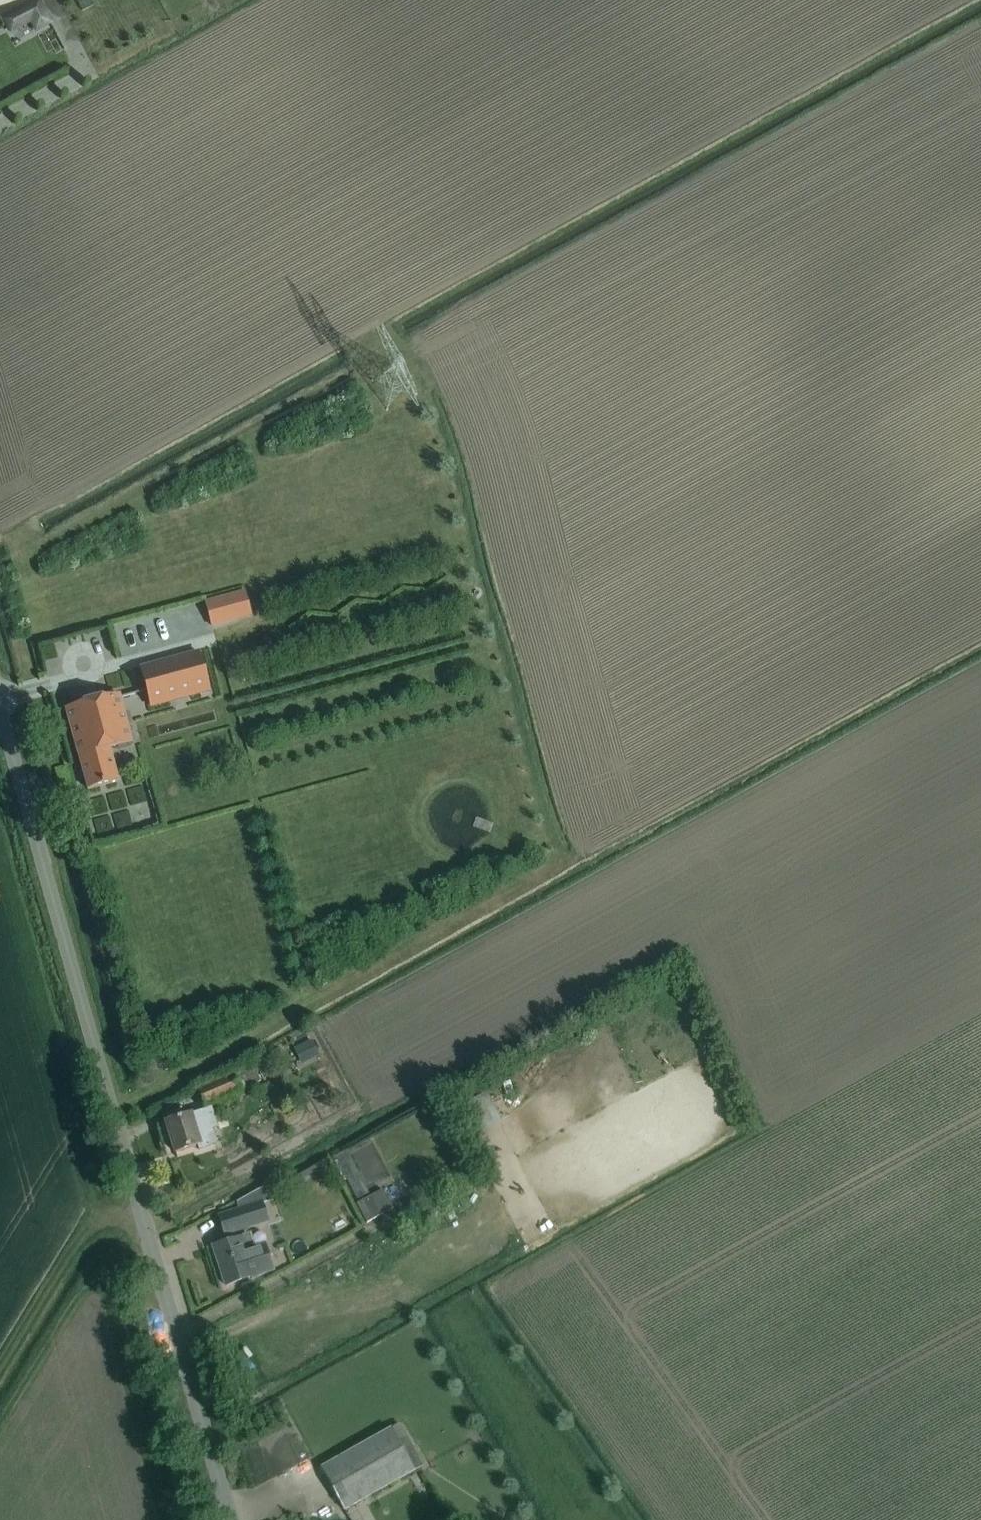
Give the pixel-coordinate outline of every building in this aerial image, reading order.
[(48,22),(65,13),(58,0),(37,0),(36,1),(48,22)] [(243,592),(206,603),(212,627),(250,616),(243,592)] [(208,691),(197,652),(139,668),(150,707),(208,691)] [(133,742),(120,694),(66,709),(88,789),(118,781),(109,748),(133,742)] [(310,1040),(298,1047),(306,1061),(318,1055),(310,1040)] [(252,1064),(196,1089),(204,1107),(261,1082),(252,1064)] [(286,1078),(276,1081),(281,1095),(291,1092),(286,1078)] [(185,1117),(166,1123),(175,1153),(194,1147),(196,1146),(197,1148),(216,1143),(212,1129),(217,1127),(211,1109),(206,1111),(190,1116),(190,1115),(185,1117)] [(346,1152),(334,1158),(366,1222),(379,1216),(392,1209),(390,1204),(410,1194),(403,1179),(369,1197),(367,1193),(346,1152)] [(260,1201),(216,1216),(223,1236),(267,1222),(260,1201)] [(254,1247),(250,1235),(213,1247),(225,1285),(272,1270),(264,1245),(254,1247)] [(300,1242),(285,1244),(288,1261),(302,1258),(300,1242)] [(422,1465),(398,1424),(320,1468),(343,1510),(422,1465)]
